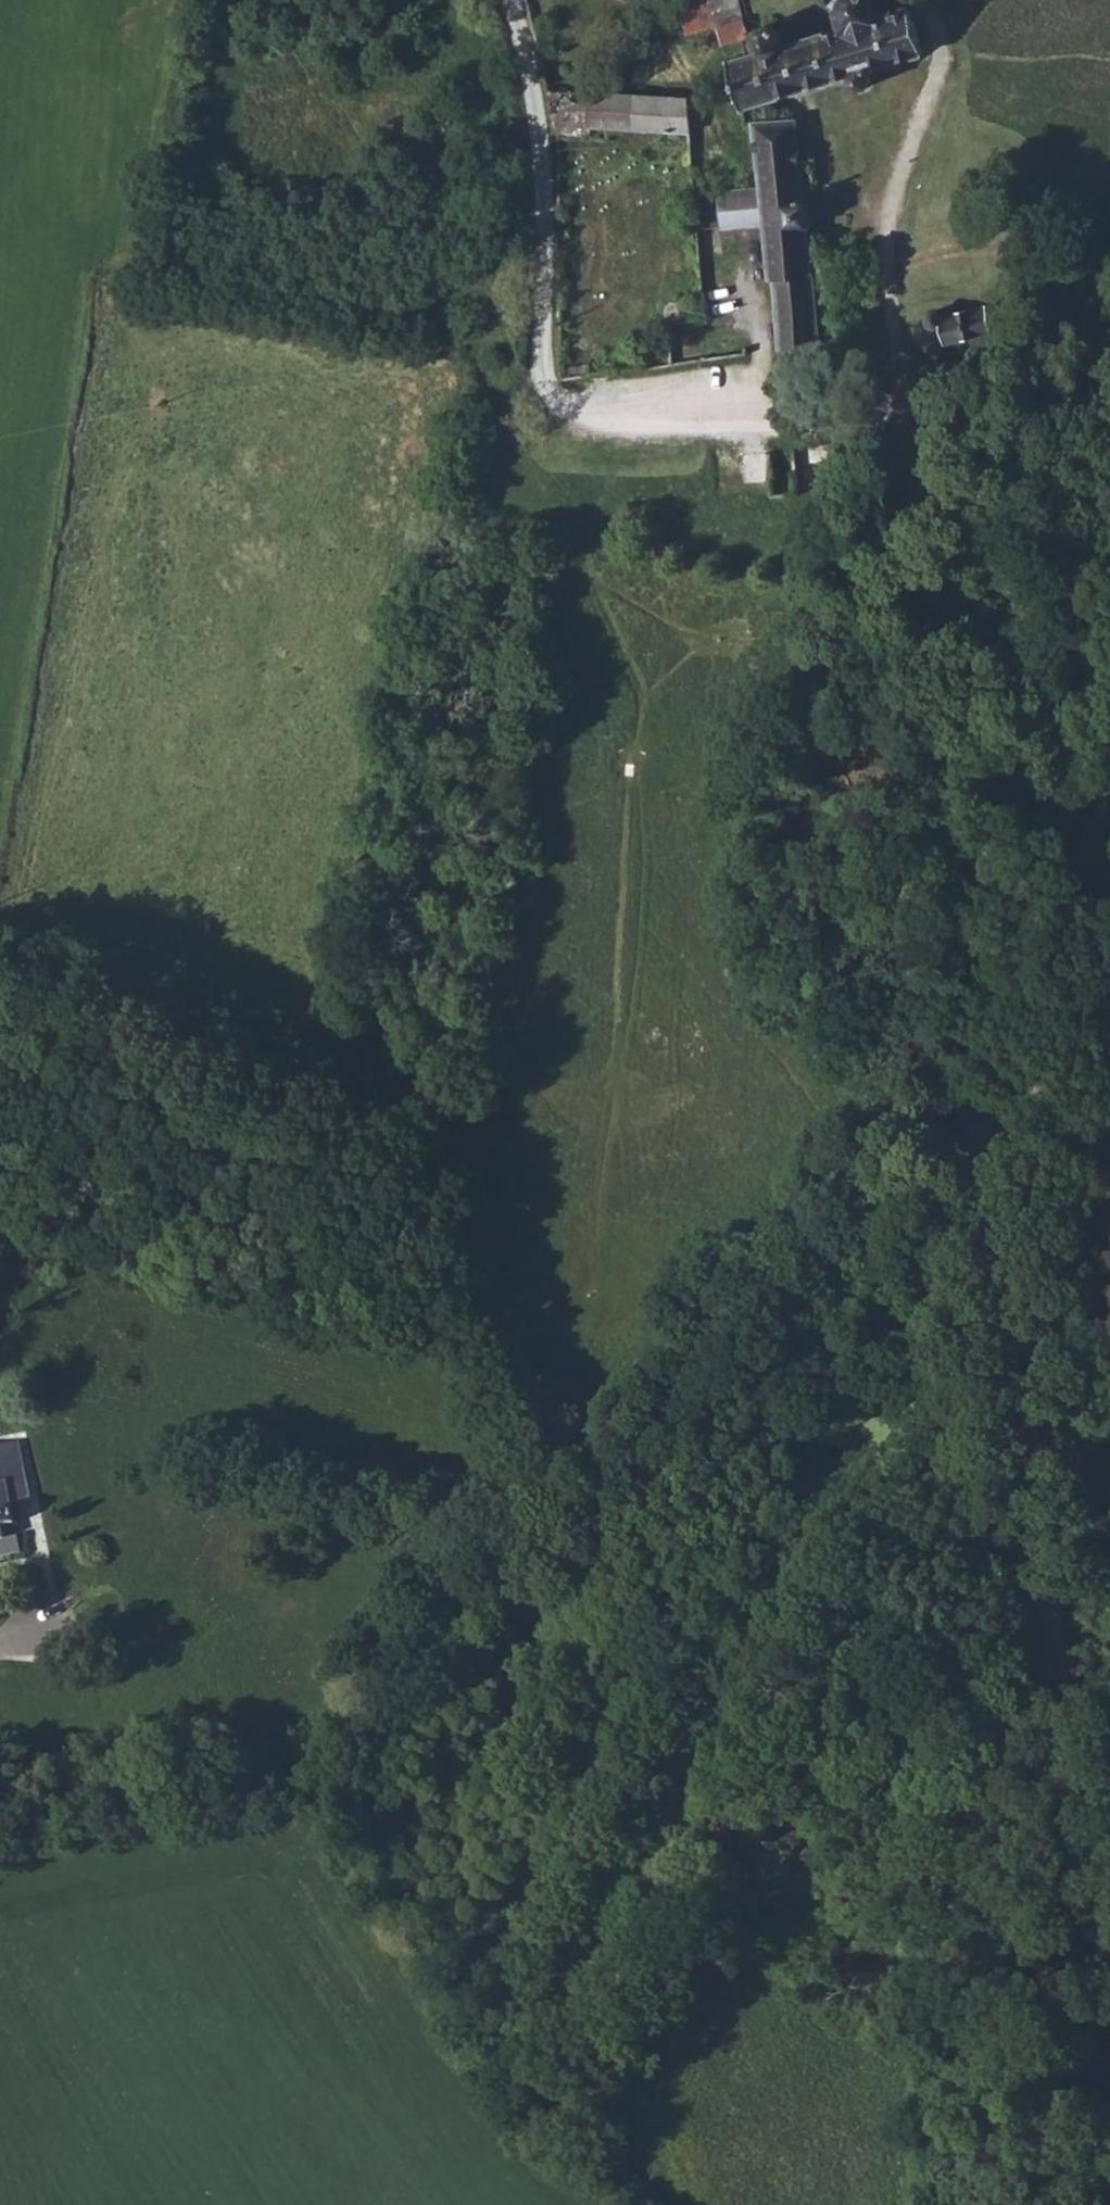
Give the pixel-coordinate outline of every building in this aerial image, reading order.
[(556,122),(604,127),(602,120),(592,83),(574,82),(558,0),(529,0),(556,122)] [(717,25),(709,0),(691,0),(679,4),(689,34),(717,25)] [(724,34),(751,26),(744,0),(714,0),(724,34)] [(842,71),(846,85),(869,78),(865,65),(923,49),(910,3),(876,13),(872,0),(836,0),(843,22),(783,38),(781,32),(774,27),(766,27),(761,31),(760,37),(763,43),(729,52),(742,98),(842,71)] [(602,120),(655,125),(659,89),(592,83),(602,120)] [(655,125),(686,128),(690,91),(659,89),(655,125)] [(772,266),(780,335),(817,329),(806,235),(804,214),(793,113),(752,118),(759,187),(762,219),(764,238),(767,267),(772,266)] [(762,219),(759,187),(718,189),(721,222),(762,219)] [(981,291),(940,302),(935,302),(929,304),(928,311),(930,315),(935,316),(939,316),(942,328),(988,317),(981,291)] [(9,1514),(4,1492),(23,1488),(9,1425),(0,1426),(0,1516),(9,1514)]
